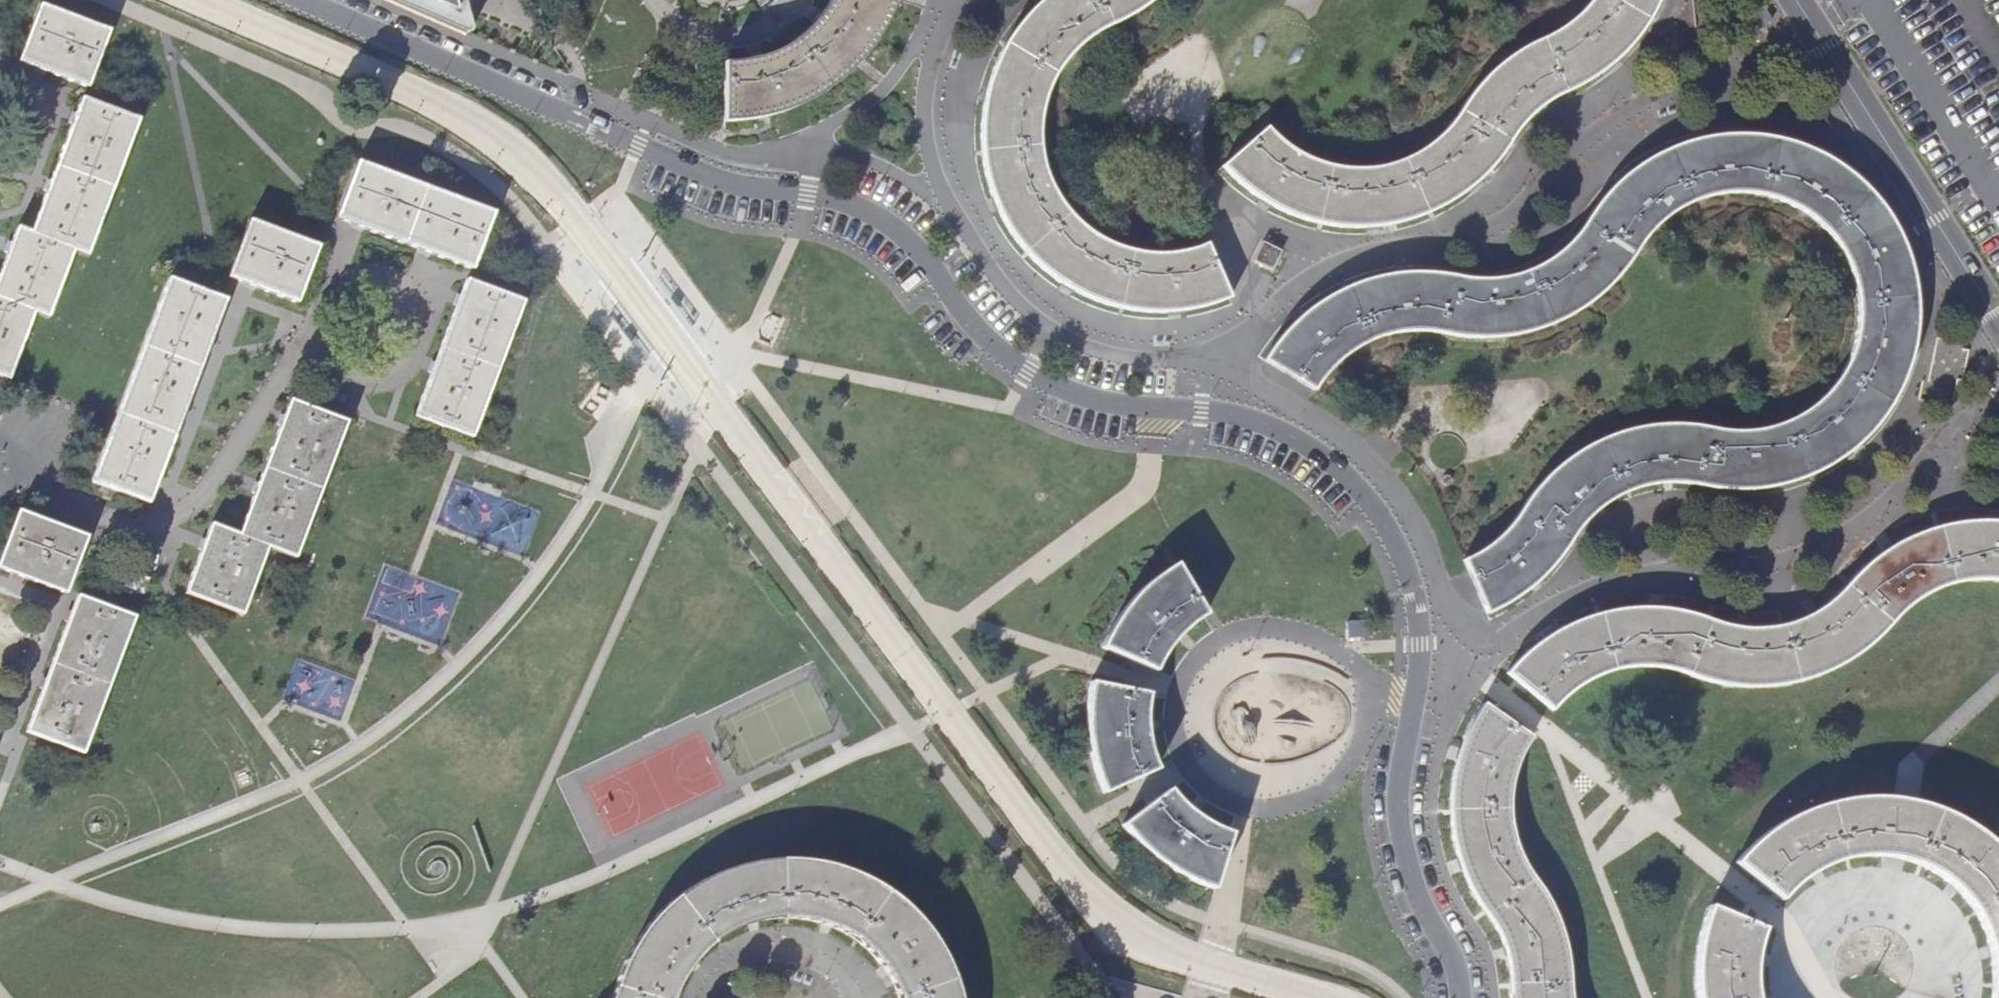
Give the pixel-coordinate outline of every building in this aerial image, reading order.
[(466,33),(467,33),(470,32),(471,31),(472,28),(468,12),(459,12),(456,0),(391,0),(466,33)] [(724,62),(724,122),(757,120),(779,114),(802,105),(823,94),(842,79),(857,65),(872,46),(882,28),(894,0),(829,0),(828,2),(817,16),(807,27),(796,38),(781,47),(753,57),(724,62)] [(1040,104),(1048,84),(1054,69),(1062,61),(1071,49),(1081,39),(1096,33),(1112,24),(1136,11),(1149,2),(1151,0),(1042,0),(1033,6),(1015,25),(1001,45),(991,69),(983,89),(981,112),(978,137),(980,162),(984,181),(993,205),(1005,227),(1019,248),(1038,265),(1057,281),(1080,293),(1108,304),(1136,310),(1164,312),(1192,308),(1230,297),(1205,241),(1189,247),(1173,251),(1152,252),(1131,248),(1111,243),(1090,231),(1069,215),(1057,200),(1048,182),(1041,165),(1037,143),(1037,120),(1040,104)] [(1586,7),(1573,20),(1556,32),(1535,42),(1512,53),(1496,67),(1481,83),(1468,101),(1459,115),(1442,136),(1427,149),(1404,161),(1378,168),(1351,168),(1328,166),(1305,157),(1286,142),(1267,127),(1223,167),(1243,187),(1266,206),(1293,218),(1319,224),(1348,229),(1373,230),(1394,227),(1417,219),(1437,211),(1456,198),(1474,186),(1490,169),(1504,149),(1517,130),(1529,117),(1542,105),(1564,93),(1587,80),(1606,67),(1616,58),(1628,45),(1643,24),(1655,3),(1656,0),(1591,0),(1586,7)] [(109,30),(41,5),(19,61),(87,86),(109,30)] [(83,98),(32,232),(19,227),(0,276),(0,373),(10,377),(36,311),(49,315),(73,250),(88,254),(138,119),(83,98)] [(1464,559),(1487,612),(1520,595),(1542,578),(1559,559),(1571,543),(1582,526),(1593,514),(1610,501),(1630,491),(1648,485),(1666,481),(1686,482),(1714,488),(1735,490),(1760,489),(1786,483),(1812,475),(1831,464),(1853,449),(1865,440),(1877,427),(1890,408),(1901,388),(1908,368),(1915,339),(1918,313),(1916,289),(1912,266),(1902,238),(1885,211),(1879,199),(1866,184),(1843,167),(1828,157),(1808,148),(1792,141),(1766,137),(1746,135),(1728,134),(1710,136),(1688,141),(1669,149),(1648,159),(1629,173),(1613,186),(1595,205),(1580,225),(1571,236),(1559,250),(1543,261),(1528,270),(1512,275),(1493,278),(1473,278),(1454,276),(1438,273),(1419,271),(1397,272),(1378,275),(1354,283),(1331,292),(1309,308),(1294,318),(1282,330),(1259,360),(1312,388),(1328,367),(1341,357),(1357,348),(1374,338),(1393,334),(1414,332),(1437,333),(1459,337),(1483,339),(1501,339),(1523,336),(1549,328),(1571,316),(1593,303),(1605,291),(1617,278),(1629,260),(1643,241),(1655,228),(1668,218),(1687,207),(1705,197),(1731,193),(1755,193),(1774,197),(1794,204),(1814,219),(1828,230),(1837,244),(1843,256),(1849,270),(1856,293),(1858,313),(1856,332),(1851,348),(1842,369),(1827,391),(1812,405),(1797,414),(1778,422),(1756,429),(1739,430),(1721,430),(1700,426),(1682,423),(1661,424),(1641,427),(1619,431),(1599,439),(1585,446),(1567,456),(1552,468),(1537,482),(1527,495),(1519,507),(1515,514),(1507,525),(1492,539),(1464,559)] [(492,212),(359,162),(338,217),(364,227),(418,246),(431,251),(473,266),(492,212)] [(317,247),(250,222),(230,277),(255,286),(297,301),(317,247)] [(1280,251),(1262,241),(1252,259),(1270,268),(1280,251)] [(226,300),(171,279),(119,417),(95,481),(150,501),(226,300)] [(523,302),(468,281),(432,376),(417,415),(472,437),(523,302)] [(222,368),(208,362),(177,435),(192,441),(222,368)] [(202,551),(187,592),(241,612),(268,545),(295,554),(346,422),(289,400),(238,534),(212,524),(202,551)] [(19,510),(0,563),(0,564),(67,589),(87,535),(19,510)] [(1567,626),(1550,635),(1527,652),(1506,675),(1550,710),(1564,696),(1583,682),(1606,673),(1625,668),(1651,667),(1672,669),(1695,677),(1720,682),(1742,686),(1767,685),(1796,679),(1822,672),(1847,659),(1866,647),(1880,632),(1900,610),(1914,600),(1934,588),(1955,582),(1983,577),(1998,579),(1998,522),(1992,521),(1961,522),(1937,527),(1916,533),(1889,547),(1865,567),(1846,586),(1829,602),(1814,612),(1792,622),(1776,627),(1750,629),(1729,625),(1710,619),(1693,614),(1667,610),(1638,609),(1617,611),(1595,616),(1575,622),(1573,623),(1567,626)] [(1204,615),(1174,565),(1154,578),(1140,592),(1129,604),(1117,619),(1109,632),(1102,649),(1125,658),(1154,671),(1165,652),(1174,639),(1188,626),(1204,615)] [(135,616),(79,595),(29,729),(85,751),(135,616)] [(1122,689),(1090,682),(1086,704),(1086,726),(1088,749),(1093,770),(1102,793),(1126,782),(1158,769),(1154,761),(1149,745),(1146,729),(1145,716),(1147,693),(1122,689)] [(1482,705),(1472,721),(1465,738),(1459,754),(1453,780),(1451,799),(1452,825),(1456,850),(1463,872),(1472,893),(1484,909),(1493,925),(1503,944),(1508,966),(1511,994),(1512,997),(1571,997),(1568,986),(1564,955),(1560,936),(1552,912),(1542,893),(1530,876),(1522,865),(1514,849),(1509,831),(1508,806),(1510,784),(1516,763),(1529,736),(1482,705)] [(1148,807),(1123,826),(1132,837),(1147,852),(1165,867),(1188,879),(1214,889),(1232,834),(1215,828),(1197,818),(1181,806),(1169,791),(1148,807)] [(1994,842),(1977,828),(1960,819),(1946,811),(1925,803),(1919,802),(1907,800),(1900,799),(1894,798),(1874,796),(1847,800),(1823,805),(1799,815),(1780,826),(1767,834),(1754,845),(1736,865),(1783,902),(1794,890),(1803,881),(1818,872),(1835,865),(1852,858),(1877,856),(1895,857),(1897,857),(1916,863),(1935,872),(1955,885),(1966,900),(1979,916),(1987,936),(1992,959),(1993,980),(1992,997),(1998,997),(1998,847),(1994,842)] [(959,987),(948,960),(939,941),(927,925),(912,909),(892,892),(874,880),(845,868),(817,861),(787,859),(762,862),(742,865),(722,872),(702,881),(681,898),(661,912),(643,933),(632,950),(624,971),(616,992),(613,997),(671,997),(673,989),(686,967),(697,954),(708,943),(717,937),(732,927),(750,920),(765,918),(785,915),(802,917),(819,921),(837,928),(852,936),(867,947),(882,964),(891,977),(899,994),(900,997),(961,997),(959,987)] [(1711,908),(1701,934),(1697,960),(1697,983),(1697,997),(1757,997),(1755,985),(1757,951),(1764,930),(1711,908)]
